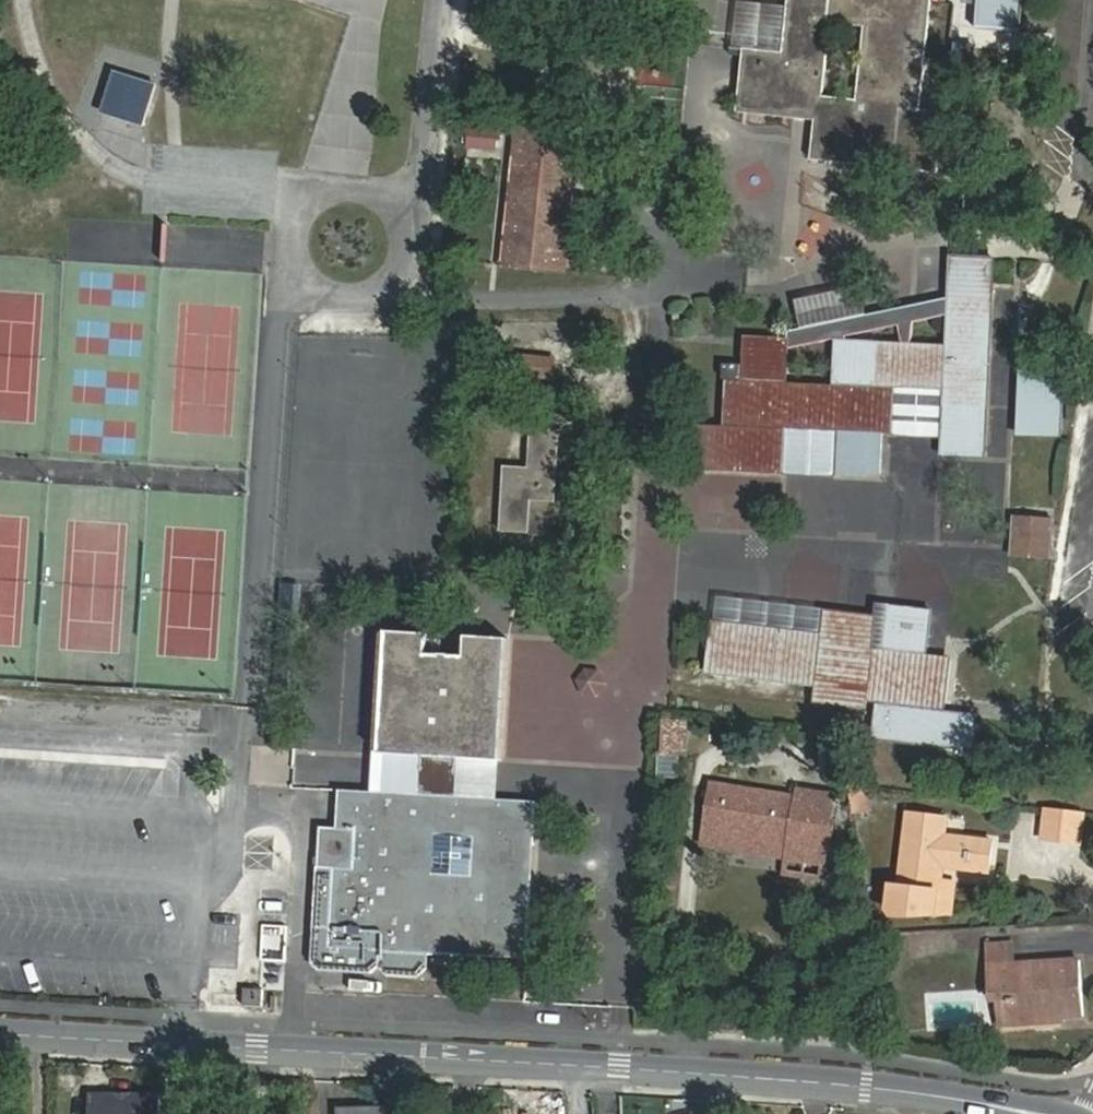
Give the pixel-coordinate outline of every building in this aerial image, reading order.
[(56,8),(56,0),(35,0),(35,8),(56,8)] [(341,32),(340,52),(380,55),(385,0),(340,0),(339,6),(354,8),(352,33),(341,32)] [(788,53),(744,48),(737,114),(813,120),(810,161),(942,170),(945,114),(925,113),(932,0),(791,0),(790,7),(788,53)] [(1021,0),(974,0),(972,24),(1018,28),(1021,0)] [(788,53),(790,7),(738,4),(736,47),(744,48),(788,53)] [(647,106),(650,52),(630,51),(628,105),(647,106)] [(678,108),(680,54),(657,53),(654,107),(678,108)] [(142,123),(155,85),(114,70),(101,110),(142,123)] [(488,119),(489,107),(468,105),(467,117),(488,119)] [(495,126),(467,124),(466,145),(493,147),(495,126)] [(571,275),(574,248),(564,249),(564,219),(576,219),(578,184),(568,183),(569,155),(581,156),(582,132),(516,126),(514,152),(526,153),(524,180),(512,178),(509,216),(522,216),(520,247),(508,245),(506,268),(508,270),(571,275)] [(514,152),(512,178),(524,180),(526,153),(514,152)] [(568,183),(578,184),(581,156),(569,155),(568,183)] [(509,216),(508,245),(520,247),(522,216),(509,216)] [(564,249),(574,248),(576,219),(564,219),(564,249)] [(791,330),(790,339),(790,344),(829,338),(833,342),(842,342),(842,336),(896,327),(908,325),(947,319),(945,347),(907,345),(899,344),(879,343),(877,387),(847,385),(844,432),(840,432),(838,473),(881,475),(884,434),(898,433),(900,389),(941,393),(937,459),(983,462),(998,266),(951,262),(948,304),(791,330)] [(908,325),(896,327),(899,344),(907,345),(908,325)] [(783,470),(785,430),(769,429),(772,380),(788,381),(790,344),(790,339),(746,336),(743,378),(726,376),(723,424),(699,423),(697,464),(783,470)] [(842,342),(833,342),(831,383),(847,385),(877,387),(879,343),(842,342)] [(559,380),(560,359),(518,355),(517,376),(529,377),(528,389),(550,391),(550,379),(559,380)] [(1019,437),(1067,438),(1068,361),(1021,360),(1019,437)] [(783,470),(838,473),(840,432),(844,432),(847,385),(831,383),(788,381),(772,380),(769,429),(785,430),(783,470)] [(557,499),(561,431),(531,429),(528,470),(504,467),(501,531),(532,533),(534,499),(557,499)] [(1010,561),(1017,561),(1019,527),(1010,527),(1010,561)] [(1019,527),(1017,561),(1045,562),(1045,529),(1019,527)] [(729,597),(726,617),(834,634),(838,613),(729,597)] [(834,634),(726,617),(720,670),(829,686),(827,701),(877,708),(878,700),(886,701),(882,736),(955,746),(954,753),(978,755),(984,718),(952,712),(958,661),(934,657),(938,611),(884,604),(884,616),(839,611),(838,613),(834,634)] [(424,793),(380,789),(341,787),(340,828),(322,827),(316,928),(315,945),(314,964),(322,972),(371,977),(379,968),(387,978),(419,979),(426,971),(427,953),(531,959),(535,881),(519,881),(519,842),(537,842),(540,802),(503,799),(460,797),(462,761),(505,764),(513,639),(468,637),(467,659),(428,656),(429,633),(391,630),(383,754),(426,758),(424,793)] [(683,780),(685,722),(661,722),(660,779),(683,780)] [(383,754),(380,789),(424,793),(426,758),(383,754)] [(503,799),(505,764),(462,761),(460,797),(503,799)] [(800,816),(803,798),(716,782),(708,830),(794,846),(814,848),(816,817),(800,816)] [(814,848),(794,846),(793,860),(829,867),(838,805),(803,798),(800,816),(816,817),(814,848)] [(910,817),(900,889),(894,887),(891,910),(896,916),(911,919),(946,919),(949,897),(939,896),(943,868),(989,873),(992,850),(948,844),(949,823),(910,817)] [(1080,854),(1083,822),(1047,817),(1044,848),(1080,854)] [(535,881),(537,842),(519,842),(519,881),(535,881)] [(950,883),(942,881),(939,896),(949,897),(950,883)] [(1017,953),(986,954),(988,974),(1018,973),(1017,953)] [(988,974),(989,1007),(1001,1006),(1013,1005),(1014,1028),(1083,1025),(1081,970),(1018,973),(988,974)] [(262,1008),(262,990),(244,989),(246,1006),(262,1008)] [(1013,1005),(1001,1006),(1002,1028),(1014,1028),(1013,1005)] [(91,1097),(91,1113),(162,1113),(162,1096),(91,1097)]
